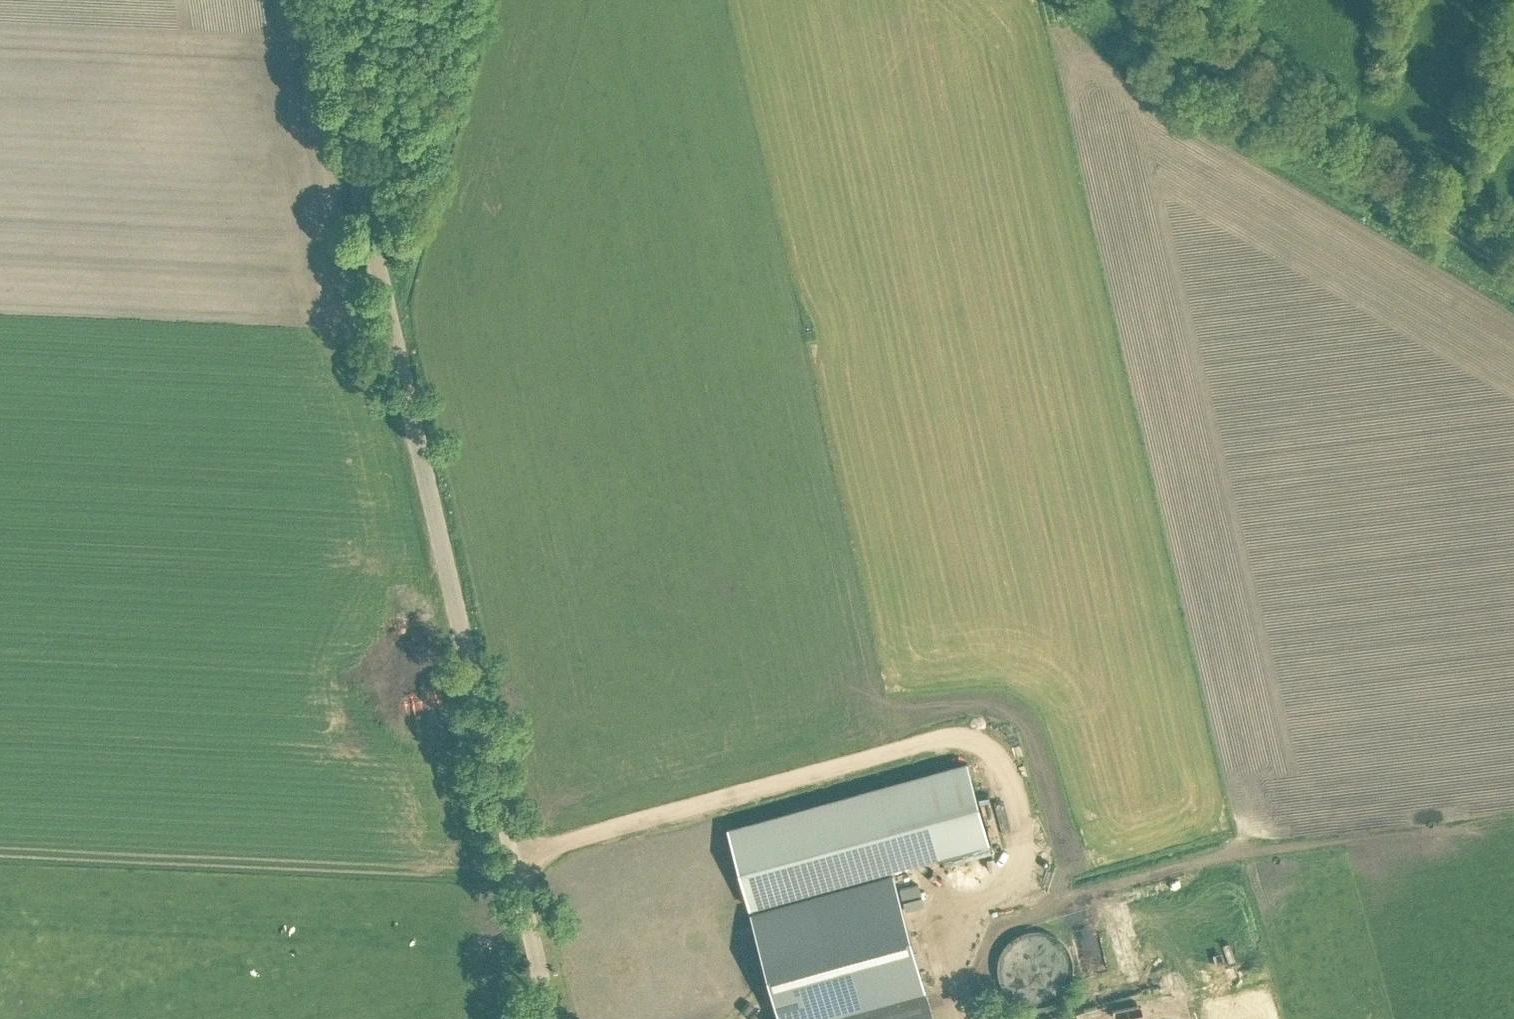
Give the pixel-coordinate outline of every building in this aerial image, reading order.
[(878,784),(727,826),(749,906),(900,864),(989,839),(967,759),(878,784)] [(750,912),(769,980),(778,1013),(780,1018),(803,1018),(804,1018),(923,986),(911,941),(897,888),(892,873),(827,891),(750,912)] [(916,897),(932,894),(929,877),(913,880),(916,897)] [(923,986),(804,1018),(803,1018),(932,1018),(923,986)]
